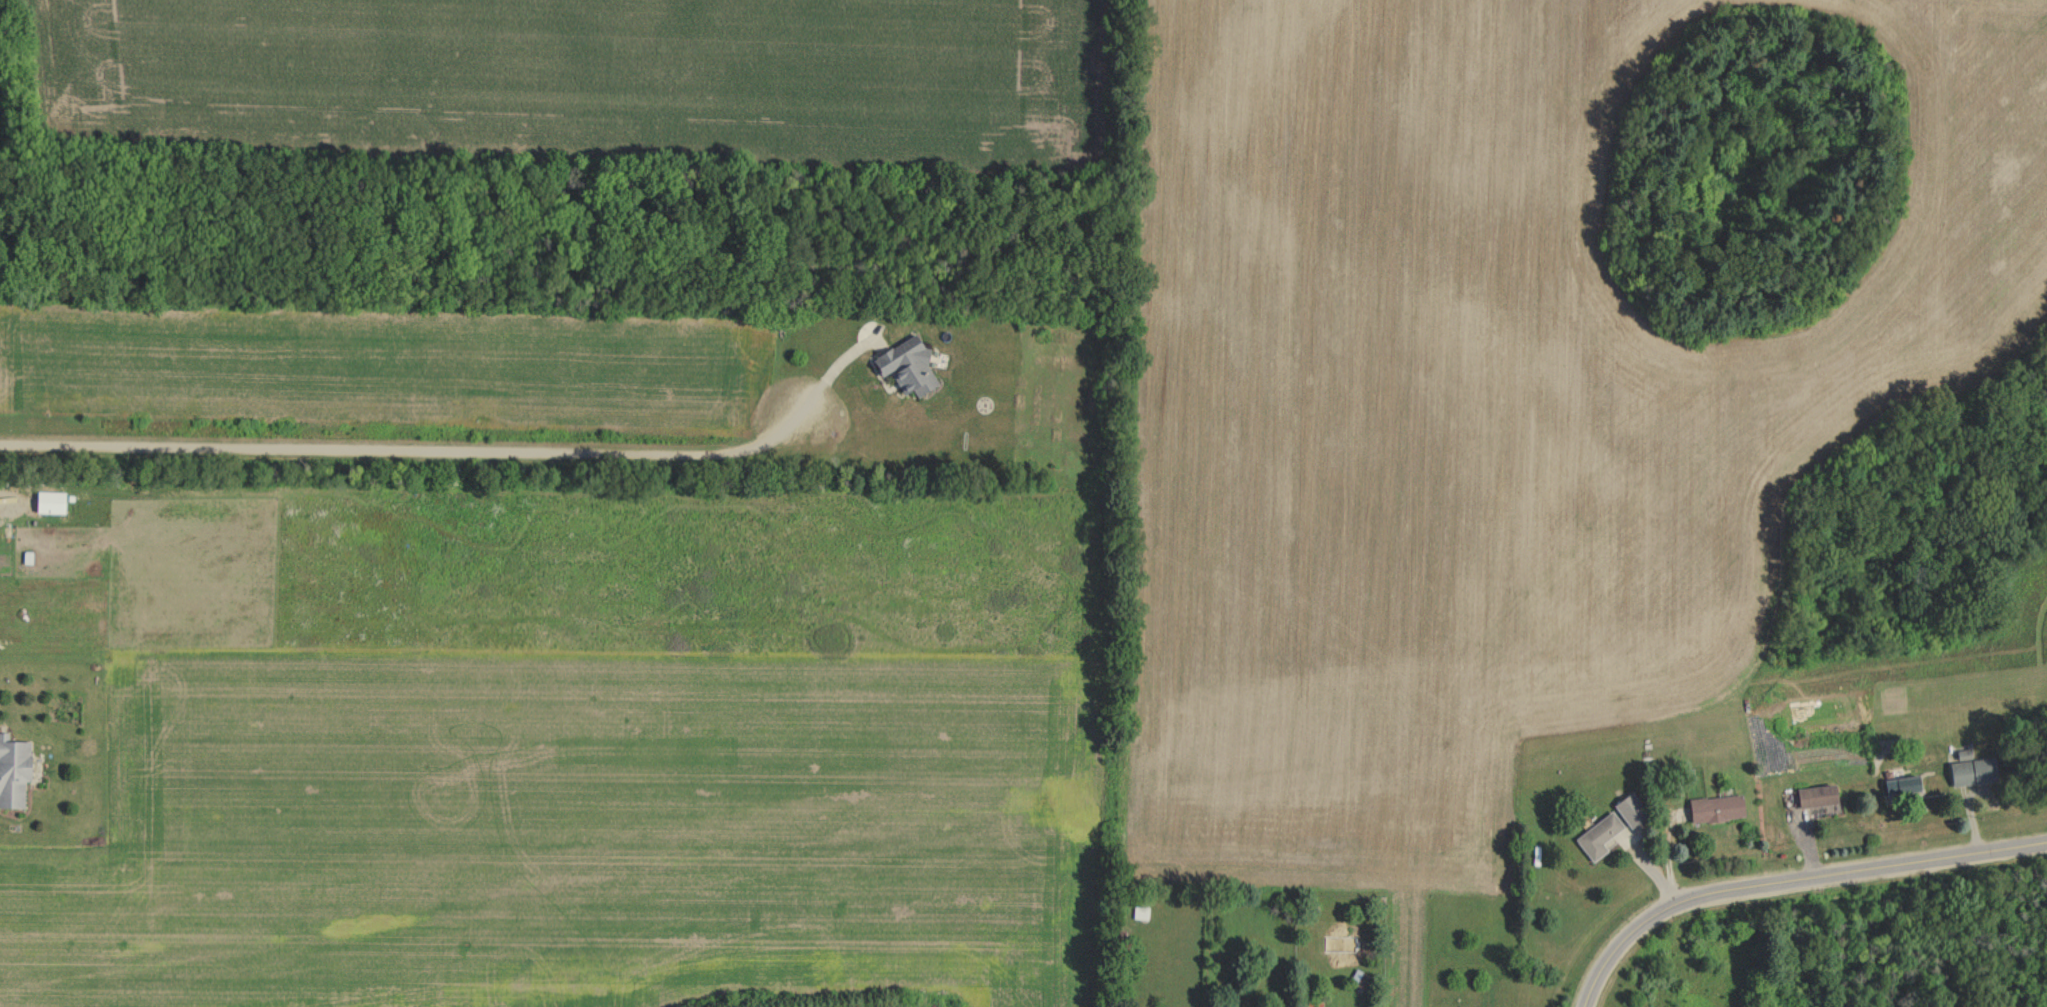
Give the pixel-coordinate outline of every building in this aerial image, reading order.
[(907,395),(916,390),(920,398),(943,385),(930,362),(936,359),(920,332),(875,358),(885,376),(894,372),(907,395)] [(27,808),(28,780),(34,780),(35,741),(10,741),(10,732),(0,732),(0,738),(0,807),(27,808)] [(1921,792),(1920,774),(1906,776),(1906,769),(1885,771),(1888,795),(1921,792)] [(1800,808),(1839,804),(1837,784),(1798,788),(1800,808)] [(1746,817),(1743,794),(1690,799),(1693,823),(1746,817)]
